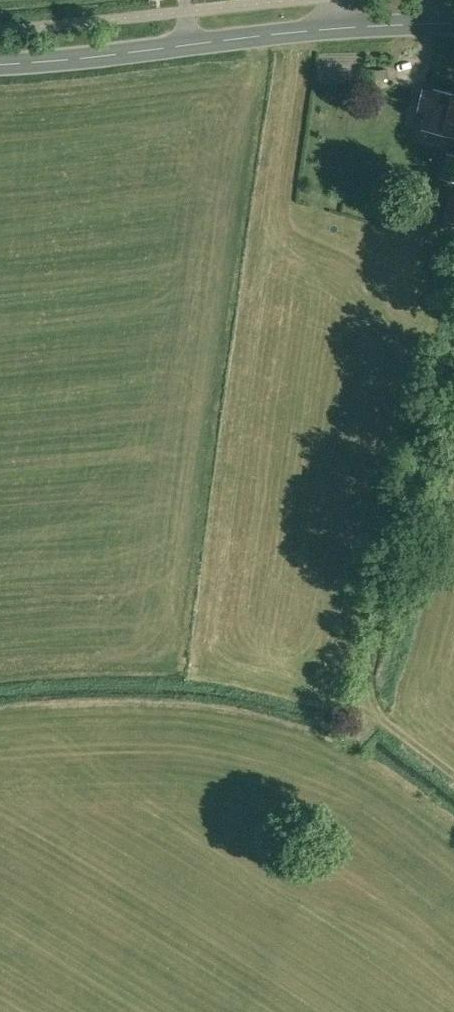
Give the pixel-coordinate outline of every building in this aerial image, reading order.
[(445,133),(453,94),(434,90),(433,93),(424,91),(421,104),(427,106),(422,128),(445,133)] [(453,94),(445,133),(453,136),(453,94)] [(447,154),(440,179),(453,183),(453,156),(447,154)]
